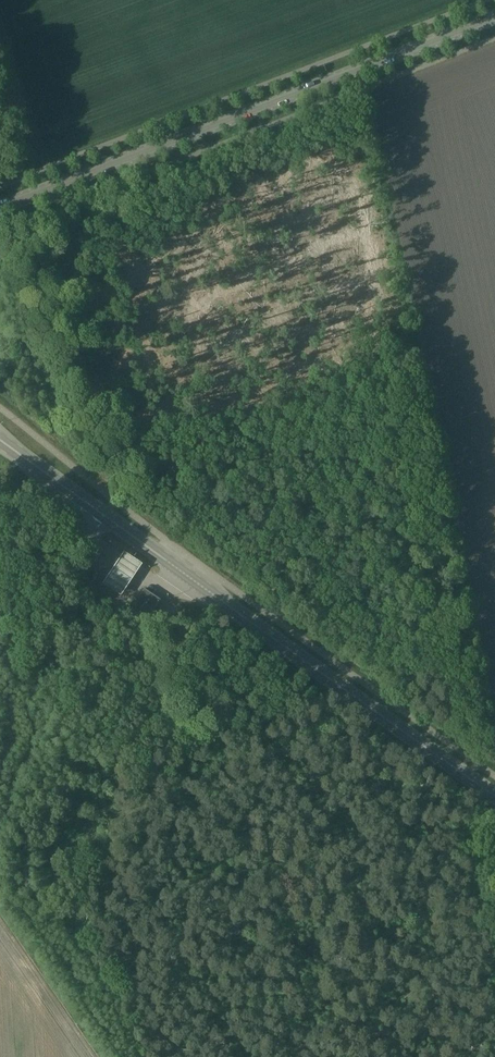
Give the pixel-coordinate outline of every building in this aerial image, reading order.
[(142,568),(124,555),(105,583),(123,596),(134,581),(142,568)] [(130,609),(128,612),(145,624),(161,600),(158,598),(153,595),(144,589),(134,604),(130,609)]
